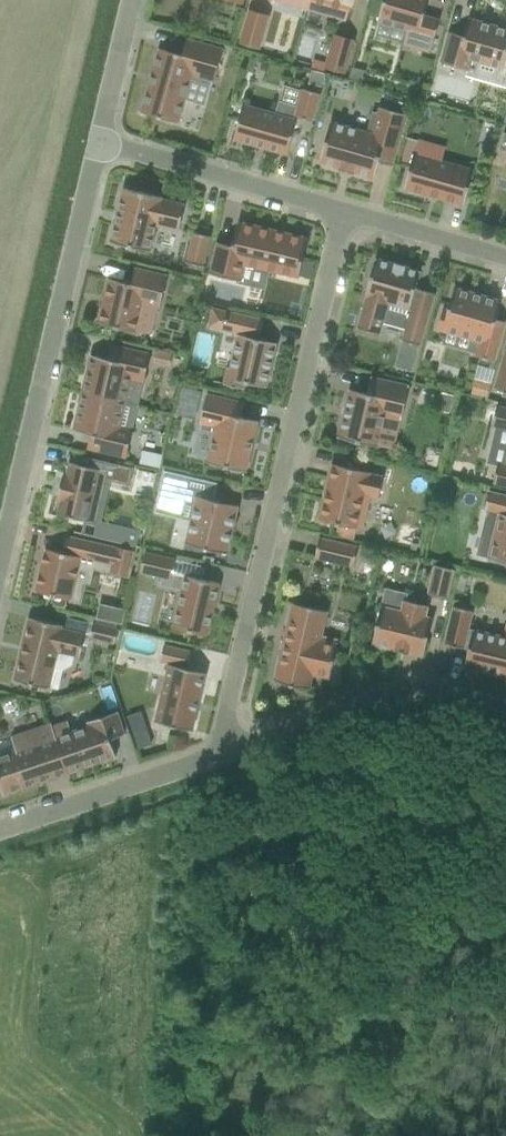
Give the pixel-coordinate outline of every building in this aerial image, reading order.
[(306,9),(322,14),(325,3),(351,10),(354,0),(309,0),(306,9)] [(377,22),(406,30),(402,44),(430,52),(439,20),(424,15),(428,0),(384,0),(377,22)] [(259,49),(269,15),(249,9),(240,44),(259,49)] [(505,56),(505,29),(468,18),(463,36),(450,32),(441,62),(468,70),(469,68),(474,70),(477,61),(502,68),(505,56)] [(354,39),(335,34),(325,68),(344,74),(354,39)] [(223,49),(187,39),(182,54),(159,48),(141,112),(178,123),(192,76),(212,82),(212,80),(214,81),(223,49)] [(243,104),(233,139),(287,154),(297,119),(295,119),(296,116),(312,120),(320,93),(303,89),(298,107),(279,101),(276,114),(243,104)] [(330,121),(319,162),(339,168),(338,169),(354,174),(354,172),(374,178),(379,162),(392,166),(406,114),(380,107),(378,114),(373,112),(367,132),(330,121)] [(414,153),(404,188),(464,205),(474,171),(414,153)] [(185,204),(162,199),(162,197),(123,188),(111,242),(150,251),(156,224),(179,230),(185,204)] [(299,276),(307,239),(237,222),(232,246),(218,242),(210,274),(239,281),(243,263),(299,276)] [(203,266),(210,236),(194,232),(186,262),(203,266)] [(379,334),(383,321),(406,328),(402,341),(419,346),(434,293),(415,288),(420,271),(405,267),(406,266),(394,262),(394,263),(375,258),(364,296),(367,297),(358,328),(379,334)] [(130,283),(109,278),(98,323),(136,332),(143,303),(160,307),(167,276),(133,268),(130,283)] [(443,309),(437,329),(480,341),(476,356),(493,360),(504,324),(495,321),(501,301),(454,287),(448,310),(443,309)] [(224,384),(243,389),(245,382),(266,387),(276,343),(258,339),(259,337),(263,320),(229,312),(224,329),(238,333),(230,368),(228,367),(224,384)] [(82,392),(125,402),(131,379),(144,382),(150,353),(112,344),(108,358),(91,354),(82,392)] [(505,348),(494,389),(505,392),(505,348)] [(338,437),(378,447),(385,419),(399,423),(400,418),(401,418),(409,385),(371,377),(367,393),(349,389),(338,437)] [(201,389),(181,384),(174,412),(194,417),(201,389)] [(125,402),(82,392),(73,430),(90,434),(87,448),(126,457),(133,429),(120,426),(125,402)] [(246,471),(258,421),(241,417),(244,402),(206,394),(200,423),(203,424),(201,429),(214,432),(207,462),(246,471)] [(497,406),(492,425),(505,428),(505,408),(497,406)] [(162,453),(142,448),(138,463),(157,468),(162,453)] [(503,465),(498,464),(493,483),(505,486),(505,453),(503,465)] [(56,513),(56,514),(88,521),(88,520),(96,522),(106,481),(129,486),(134,468),(81,456),(79,463),(87,465),(87,466),(68,462),(68,463),(69,463),(66,476),(63,475),(64,475),(63,474),(57,500),(58,501),(58,500),(60,500),(57,513),(56,513)] [(332,463),(332,465),(319,519),(339,524),(336,536),(354,540),(357,527),(362,528),(370,496),(379,498),(383,477),(370,474),(370,472),(332,463)] [(164,470),(158,497),(164,498),(164,501),(177,504),(177,501),(194,505),(191,519),(185,544),(227,553),(238,505),(213,500),(217,483),(164,470)] [(489,491),(484,510),(491,511),(485,534),(493,536),(487,559),(505,563),(505,495),(489,491)] [(171,548),(177,517),(153,512),(147,543),(171,548)] [(120,525),(116,542),(136,546),(140,530),(120,525)] [(116,548),(67,536),(63,552),(46,548),(36,591),(71,599),(71,598),(78,600),(83,581),(76,580),(79,564),(111,572),(110,573),(127,577),(133,550),(117,546),(116,548)] [(357,547),(319,538),(315,557),(353,566),(357,547)] [(145,552),(140,571),(162,576),(160,585),(182,590),(173,628),(207,636),(220,583),(185,575),(185,576),(172,573),(175,560),(145,552)] [(446,598),(453,569),(435,565),(428,594),(446,598)] [(372,644),(395,649),(395,650),(408,653),(408,652),(423,656),(432,618),(425,617),(427,605),(404,600),(401,611),(381,606),(372,644)] [(124,607),(100,601),(96,615),(121,621),(124,607)] [(312,674),(329,678),(339,639),(321,635),(327,611),(293,603),(274,681),(309,689),(312,674)] [(505,676),(505,627),(504,637),(468,628),(472,611),(454,606),(445,644),(463,648),(464,647),(468,648),(464,666),(505,676)] [(52,668),(70,672),(74,654),(80,655),(85,634),(61,629),(62,625),(29,617),(15,680),(47,688),(52,668)] [(93,623),(90,637),(115,643),(118,629),(93,623)] [(188,668),(192,652),(164,645),(160,661),(169,663),(155,721),(192,730),(206,672),(188,668)] [(140,709),(126,714),(137,747),(151,742),(140,709)] [(51,723),(67,772),(116,756),(110,739),(124,734),(117,711),(88,721),(89,725),(71,731),(68,721),(52,726),(51,723)] [(67,772),(51,723),(11,737),(16,750),(0,755),(0,784),(3,794),(67,772)]
